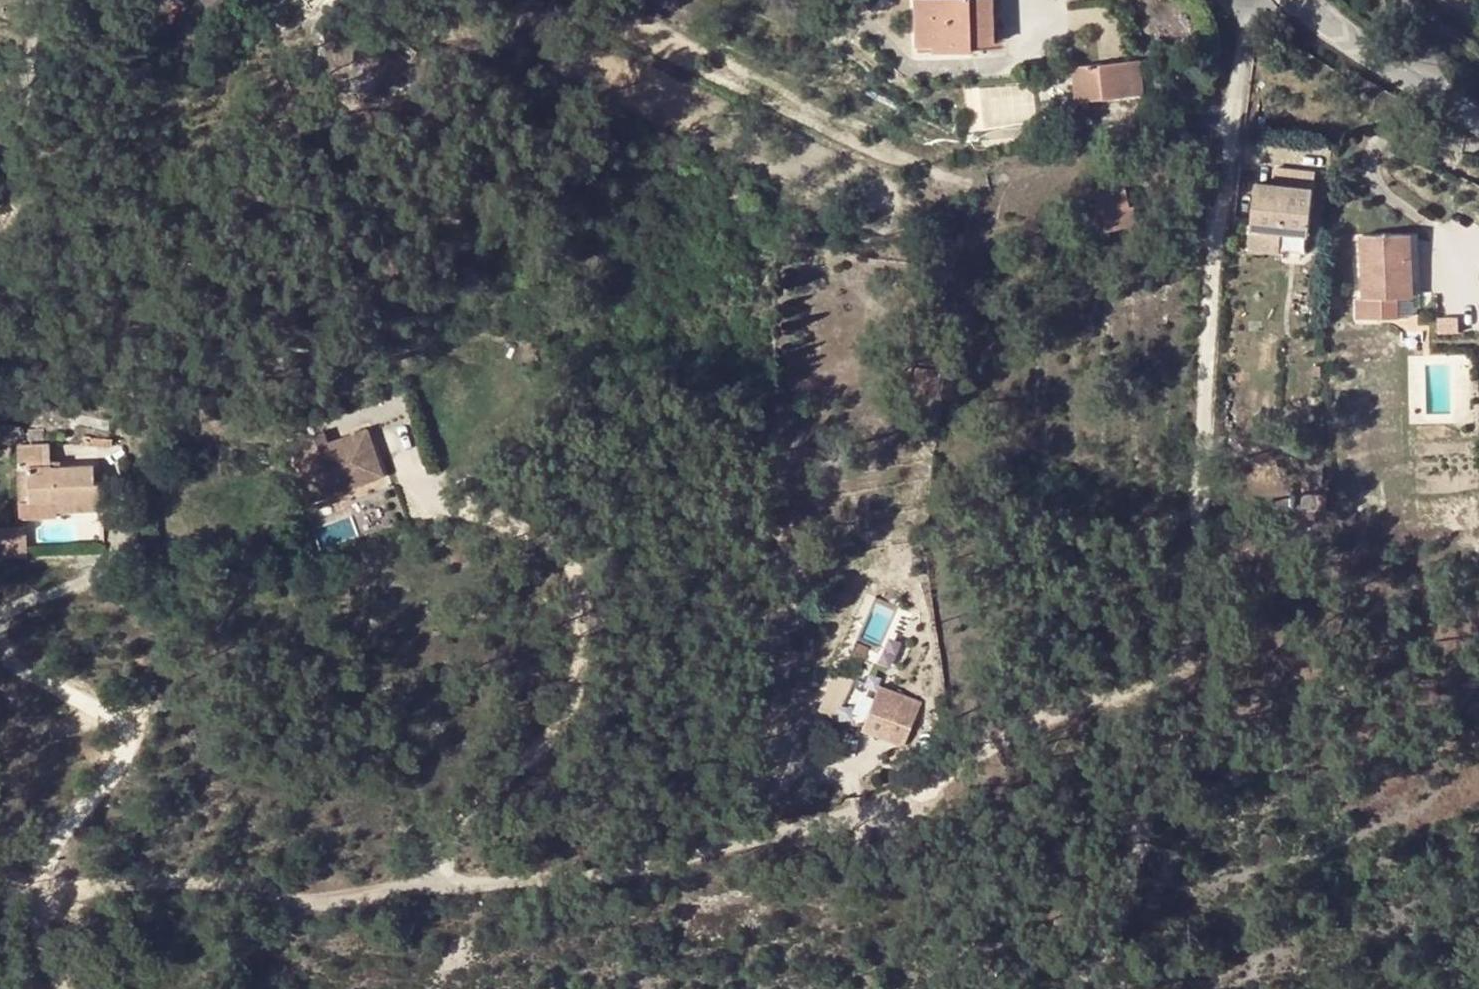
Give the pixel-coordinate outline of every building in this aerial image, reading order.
[(303,0),(311,8),(319,0),(303,0)] [(917,44),(931,44),(931,50),(973,49),(973,44),(972,30),(994,30),(993,0),(915,0),(917,44)] [(972,30),(973,44),(995,44),(994,30),(972,30)] [(1084,61),(1086,96),(1103,95),(1141,92),(1140,75),(1139,56),(1113,59),(1084,61)] [(1140,75),(1141,92),(1149,91),(1147,56),(1139,56),(1140,75)] [(1069,118),(1069,130),(1078,129),(1078,118),(1069,118)] [(1256,182),(1251,229),(1280,232),(1309,235),(1315,173),(1276,168),(1274,184),(1256,182)] [(1096,186),(1106,230),(1138,223),(1134,205),(1129,206),(1123,180),(1096,186)] [(1279,251),(1280,232),(1251,229),(1250,248),(1265,249),(1279,251)] [(1362,234),(1364,270),(1405,280),(1403,235),(1403,234),(1362,234)] [(1405,280),(1364,270),(1365,321),(1388,320),(1388,305),(1387,300),(1405,300),(1406,295),(1405,280)] [(1449,322),(1437,322),(1437,333),(1449,333),(1449,322)] [(306,439),(292,445),(310,493),(381,464),(363,417),(325,433),(306,439)] [(302,428),(306,439),(325,433),(321,422),(302,428)] [(83,438),(83,447),(111,448),(112,439),(83,438)] [(27,466),(29,501),(56,499),(56,511),(103,508),(101,483),(93,483),(92,467),(64,467),(58,468),(58,463),(48,464),(47,446),(16,448),(17,466),(27,466)] [(56,499),(29,501),(19,501),(19,516),(56,514),(56,511),(56,499)] [(28,524),(0,525),(0,547),(1,557),(30,555),(28,524)] [(882,685),(862,730),(904,747),(922,702),(882,685)]
